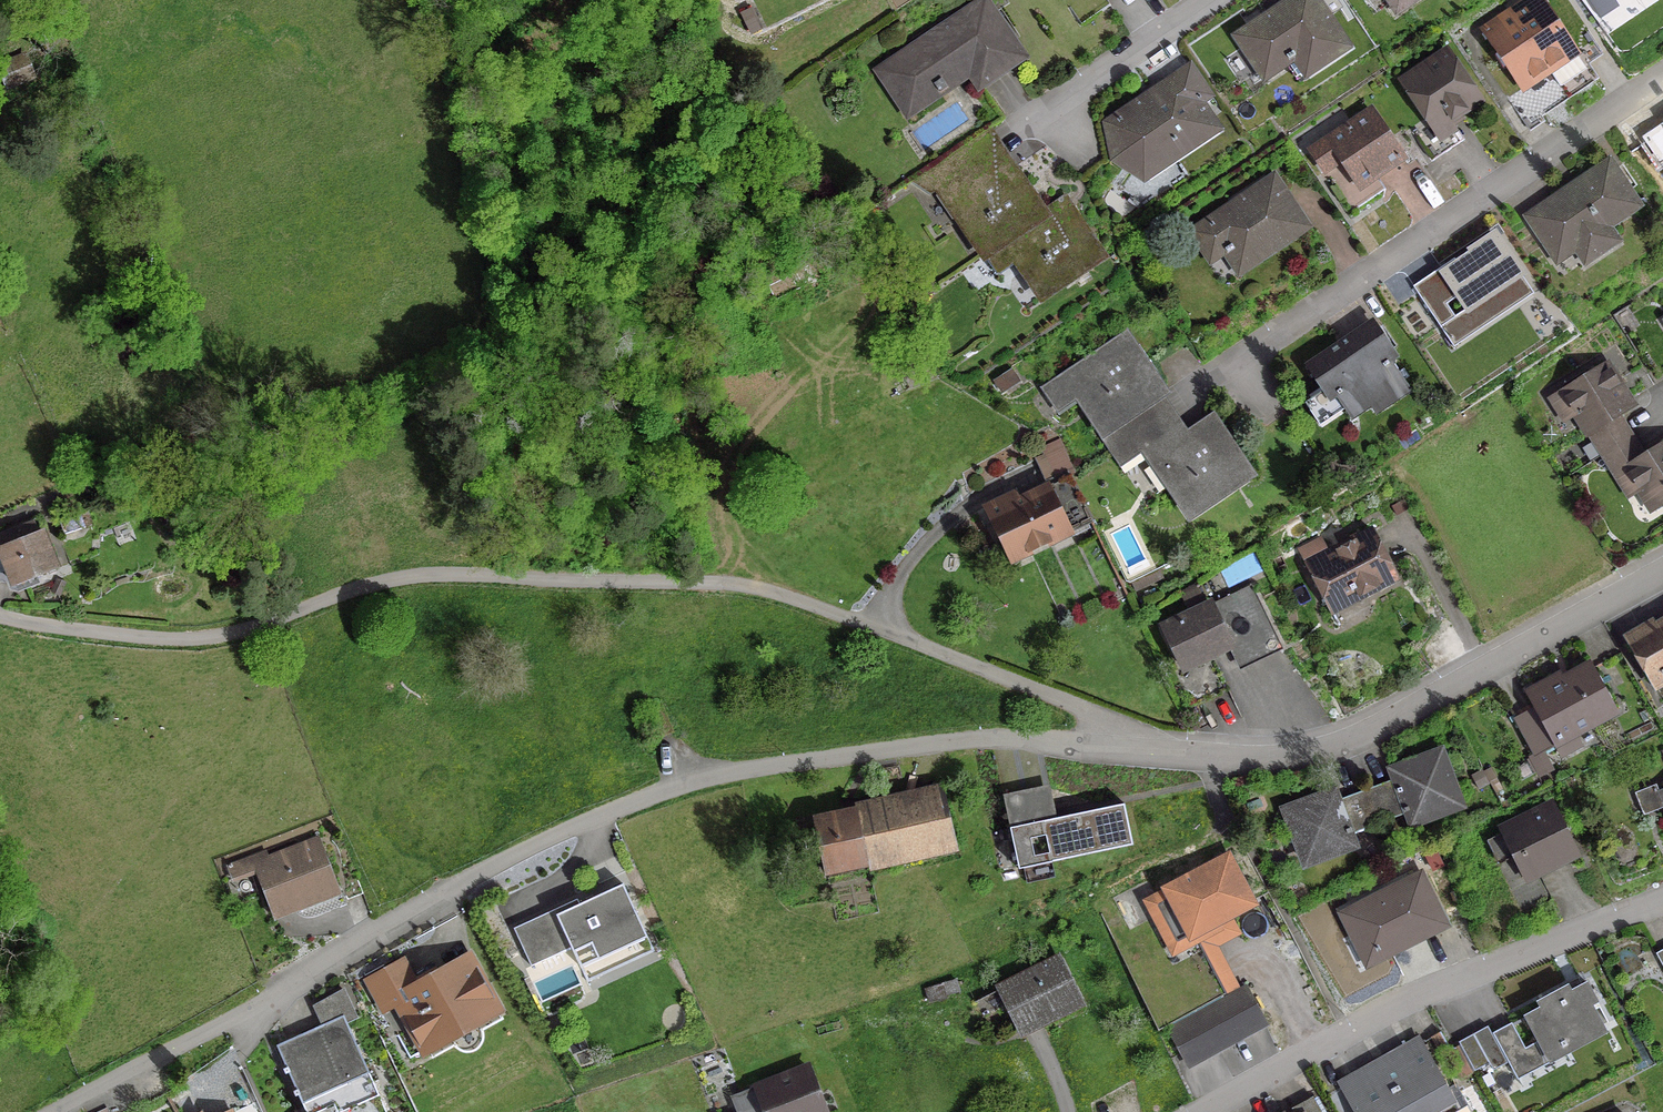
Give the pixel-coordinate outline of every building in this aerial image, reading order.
[(1345,48),(1312,0),(1291,0),(1275,11),(1276,14),(1270,18),(1268,15),(1235,38),(1262,78),(1292,58),(1304,75),(1345,48)] [(1395,12),(1413,0),(1387,0),(1395,12)] [(1508,14),(1547,71),(1558,87),(1579,73),(1580,66),(1537,0),(1530,0),(1508,14)] [(968,74),(977,87),(1020,58),(982,2),(877,73),(906,116),(968,74)] [(1521,88),(1547,71),(1508,14),(1483,32),(1497,54),(1493,57),(1501,70),(1506,66),(1521,88)] [(1462,141),(1448,121),(1477,102),(1444,53),(1401,82),(1427,121),(1410,133),(1430,162),(1462,141)] [(23,58),(0,68),(0,77),(4,87),(31,76),(23,58)] [(1213,130),(1178,77),(1106,125),(1113,159),(1132,172),(1147,163),(1152,171),(1213,130)] [(1374,176),(1400,159),(1369,112),(1309,153),(1322,171),(1338,160),(1357,188),(1347,195),(1356,208),(1383,190),(1374,176)] [(748,131),(743,124),(733,130),(738,138),(748,131)] [(1644,140),(1660,164),(1662,162),(1662,127),(1644,140)] [(925,172),(935,187),(985,153),(975,138),(925,172)] [(995,168),(985,153),(935,187),(982,257),(1002,243),(1042,216),(1041,215),(1010,169),(1004,173),(999,165),(995,168)] [(1635,207),(1606,164),(1526,218),(1555,260),(1574,247),(1583,262),(1613,241),(1604,228),(1635,207)] [(1270,247),(1302,226),(1271,180),(1191,234),(1208,260),(1222,250),(1237,272),(1271,249),(1270,247)] [(1041,215),(1042,216),(1002,243),(1039,298),(1099,258),(1061,202),(1041,215)] [(1535,294),(1496,233),(1414,286),(1454,347),(1535,294)] [(814,281),(806,266),(765,287),(772,302),(814,281)] [(1375,331),(1342,353),(1336,345),(1305,366),(1326,398),(1336,397),(1350,419),(1370,406),(1375,413),(1406,392),(1387,363),(1394,358),(1375,331)] [(1101,434),(1111,448),(1132,434),(1160,415),(1150,400),(1160,394),(1124,338),(1046,391),(1060,411),(1078,399),(1101,434)] [(1600,455),(1628,438),(1614,416),(1629,407),(1603,366),(1549,400),(1561,419),(1572,411),(1593,444),(1583,450),(1590,461),(1600,455)] [(993,381),(1000,393),(1016,382),(1008,371),(993,381)] [(1160,415),(1132,434),(1111,448),(1107,451),(1117,467),(1143,449),(1188,516),(1247,476),(1210,421),(1178,442),(1160,415)] [(1641,459),(1628,438),(1600,455),(1608,469),(1620,461),(1651,510),(1662,502),(1662,445),(1641,459)] [(1006,497),(984,507),(1009,560),(1090,521),(1068,476),(1044,487),(1046,490),(1017,504),(1014,497),(1008,501),(1006,497)] [(119,503),(135,496),(133,490),(117,496),(119,503)] [(62,535),(89,526),(85,512),(57,521),(62,535)] [(0,548),(0,554),(4,565),(13,586),(53,570),(38,533),(29,536),(25,527),(2,536),(6,546),(0,548)] [(1356,598),(1394,578),(1370,532),(1326,555),(1319,540),(1297,551),(1326,606),(1352,592),(1356,598)] [(1228,646),(1238,667),(1278,648),(1249,588),(1161,630),(1180,669),(1228,646)] [(1200,600),(1195,588),(1180,595),(1185,607),(1200,600)] [(1654,628),(1651,624),(1639,631),(1639,632),(1625,640),(1650,683),(1662,676),(1662,623),(1654,628)] [(1175,676),(1189,706),(1225,689),(1211,659),(1175,676)] [(1525,694),(1535,712),(1516,723),(1535,756),(1554,746),(1560,757),(1580,746),(1573,733),(1614,711),(1590,668),(1562,683),(1559,677),(1546,684),(1545,683),(1525,694)] [(1407,775),(1364,791),(1376,824),(1406,813),(1410,824),(1458,806),(1438,754),(1404,766),(1407,775)] [(1488,768),(1480,772),(1488,785),(1493,794),(1500,790),(1488,768)] [(1477,791),(1488,785),(1480,772),(1480,771),(1469,777),(1477,791)] [(936,785),(939,799),(856,818),(855,814),(813,823),(823,872),(866,863),(865,859),(951,839),(939,785),(936,785)] [(1364,791),(1320,807),(1317,799),(1284,811),(1303,864),(1351,846),(1347,836),(1376,824),(1364,791)] [(1518,854),(1528,874),(1572,852),(1551,809),(1486,841),(1497,864),(1518,854)] [(1081,869),(1135,855),(1124,814),(1071,827),(1081,869)] [(1027,882),(1081,869),(1071,827),(1017,841),(1027,882)] [(253,870),(272,920),(296,911),(293,904),(335,887),(316,837),(265,857),(263,852),(225,866),(230,880),(253,870)] [(1229,854),(1147,898),(1176,951),(1258,907),(1229,854)] [(1375,958),(1440,925),(1417,878),(1343,916),(1355,940),(1364,936),(1375,958)] [(637,942),(645,938),(621,885),(514,935),(529,968),(569,949),(585,983),(644,956),(637,942)] [(466,959),(413,988),(399,963),(366,981),(381,1008),(394,1001),(422,1051),(495,1011),(466,959)] [(1035,1016),(1038,1023),(1078,1003),(1057,960),(998,990),(1015,1025),(1035,1016)] [(957,992),(953,980),(940,985),(944,996),(957,992)] [(1522,1049),(1509,1024),(1491,1034),(1509,1068),(1558,1043),(1561,1048),(1601,1027),(1589,1005),(1595,1002),(1585,984),(1569,992),(1566,986),(1535,1003),(1538,1009),(1522,1017),(1536,1043),(1522,1049)] [(1242,1035),(1262,1024),(1244,990),(1223,1001),(1242,1035)] [(286,1072),(294,1090),(361,1060),(341,1016),(351,1012),(341,991),(311,1007),(320,1026),(274,1046),(284,1068),(281,1069),(283,1073),(286,1072)] [(1219,993),(1190,1008),(1212,1046),(1240,1031),(1223,1001),(1219,993)] [(1198,1054),(1212,1046),(1190,1008),(1178,1015),(1177,1013),(1162,1021),(1181,1057),(1195,1049),(1198,1054)] [(1485,1027),(1456,1043),(1458,1046),(1472,1072),(1487,1064),(1491,1071),(1505,1063),(1485,1027)] [(1378,1063),(1405,1111),(1469,1111),(1454,1085),(1444,1090),(1418,1044),(1403,1052),(1404,1055),(1395,1060),(1392,1055),(1378,1063)] [(1444,1053),(1458,1079),(1472,1072),(1458,1046),(1444,1053)] [(361,1060),(294,1090),(291,1091),(292,1095),(296,1094),(304,1111),(306,1111),(371,1083),(361,1060)] [(1378,1063),(1363,1071),(1366,1076),(1357,1081),(1355,1079),(1340,1087),(1354,1111),(1405,1111),(1378,1063)] [(806,1068),(754,1089),(763,1111),(823,1111),(806,1068)] [(371,1083),(306,1111),(384,1111),(371,1083)] [(254,1102),(233,1111),(259,1111),(254,1102)]
